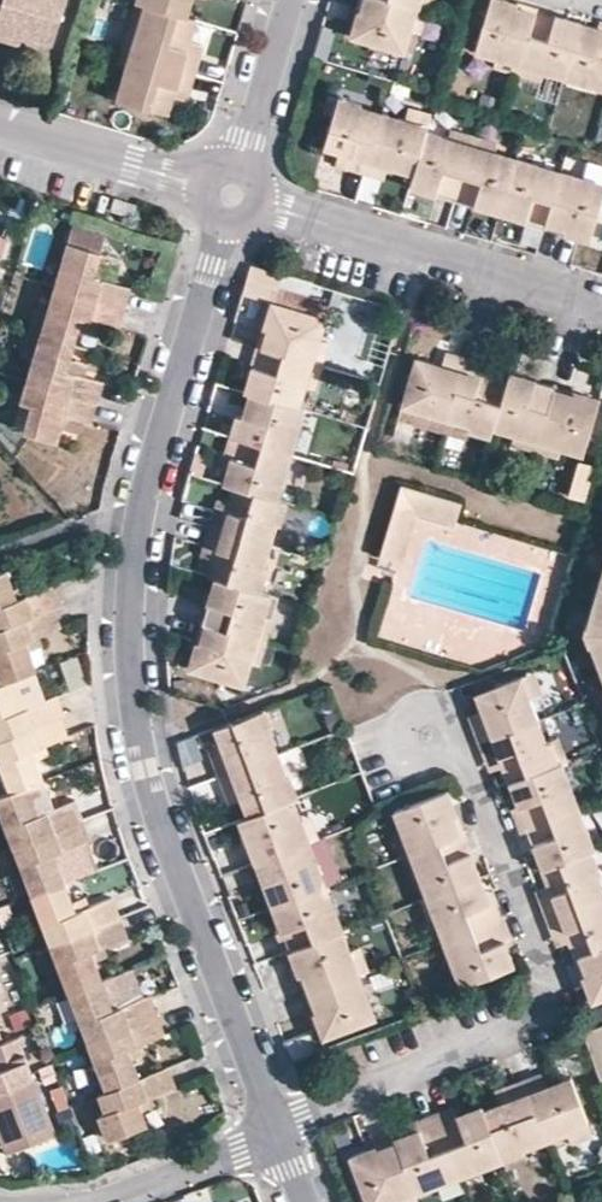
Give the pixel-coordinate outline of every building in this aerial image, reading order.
[(0,5),(0,26),(25,34),(21,45),(55,44),(67,0),(9,0),(7,7),(0,5)] [(136,3),(146,6),(187,17),(193,0),(137,0),(136,3)] [(417,11),(379,0),(365,0),(353,41),(406,56),(415,29),(412,28),(417,11)] [(417,11),(420,0),(379,0),(417,11)] [(417,11),(429,15),(434,0),(420,0),(417,11)] [(523,61),(538,13),(495,1),(479,55),(501,61),(502,61),(504,55),(523,61)] [(132,53),(146,6),(136,3),(121,50),(132,53)] [(196,20),(187,17),(146,6),(132,53),(196,72),(201,55),(187,51),(190,41),(196,20)] [(424,31),(429,15),(417,11),(412,28),(415,29),(424,31)] [(582,26),(538,13),(523,61),(545,67),(543,72),(566,79),(582,26)] [(21,45),(25,34),(0,26),(0,39),(21,45)] [(582,26),(566,79),(591,87),(595,76),(601,78),(601,32),(594,30),(582,26)] [(204,46),(190,41),(187,51),(201,55),(204,46)] [(132,53),(121,50),(107,96),(118,99),(132,53)] [(196,72),(132,53),(118,99),(168,114),(172,99),(176,88),(190,92),(196,72)] [(504,55),(502,61),(501,61),(499,67),(519,73),(523,61),(504,55)] [(545,67),(523,61),(519,73),(541,80),(543,72),(545,67)] [(591,87),(601,90),(601,78),(595,76),(591,87)] [(187,104),(190,92),(176,88),(172,99),(187,104)] [(333,116),(338,99),(328,96),(323,114),(333,116)] [(363,106),(338,99),(333,116),(323,150),(337,155),(347,157),(344,167),(364,173),(382,115),(362,110),(363,106)] [(411,110),(407,119),(429,126),(432,116),(411,110)] [(406,122),(382,115),(364,173),(385,179),(388,168),(414,176),(427,131),(429,126),(407,119),(406,122)] [(456,139),(427,131),(414,176),(409,186),(457,199),(473,149),(454,144),(456,139)] [(458,131),(456,139),(454,144),(473,149),(476,137),(458,131)] [(496,143),(476,137),(473,149),(492,155),(493,150),(496,143)] [(492,155),(473,149),(457,199),(504,213),(522,158),(493,150),(492,155)] [(347,157),(337,155),(334,164),(344,167),(347,157)] [(549,167),(522,158),(504,213),(553,227),(567,177),(548,171),(549,167)] [(551,159),(549,167),(548,171),(567,177),(571,165),(551,159)] [(590,171),(571,165),(567,177),(587,182),(588,178),(590,171)] [(567,177),(553,227),(596,239),(601,217),(601,182),(588,178),(587,182),(567,177)] [(138,203),(117,199),(114,211),(134,216),(138,203)] [(63,270),(71,243),(58,241),(51,266),(63,270)] [(103,253),(71,243),(63,270),(57,291),(126,312),(132,291),(113,284),(94,280),(98,267),(103,253)] [(120,258),(103,253),(98,267),(116,273),(120,258)] [(116,273),(98,267),(94,280),(113,284),(116,273)] [(126,312),(57,291),(51,311),(44,335),(76,345),(81,332),(84,321),(101,326),(120,331),(126,312)] [(274,300),(261,347),(309,361),(315,339),(320,339),(326,316),(274,300)] [(39,307),(32,332),(44,335),(51,311),(39,307)] [(97,337),(101,326),(84,321),(81,332),(97,337)] [(44,335),(32,332),(25,358),(36,362),(44,335)] [(76,345),(44,335),(36,362),(30,382),(98,403),(105,383),(85,376),(67,371),(71,359),(76,345)] [(329,342),(320,339),(315,339),(309,361),(323,365),(329,342)] [(303,382),(309,361),(261,347),(248,392),(254,394),(301,407),(308,384),(303,382)] [(417,356),(403,406),(425,412),(426,408),(449,414),(465,356),(447,351),(443,363),(417,356)] [(486,361),(465,356),(449,414),(479,423),(477,431),(494,436),(496,427),(509,383),(491,379),(481,376),(486,361)] [(89,365),(71,359),(67,371),(85,376),(89,365)] [(316,386),(323,365),(309,361),(303,382),(308,384),(309,385),(316,386)] [(495,364),(486,361),(481,376),(491,379),(495,364)] [(513,371),(509,383),(496,427),(518,433),(520,429),(543,435),(557,384),(513,371)] [(30,382),(24,401),(34,404),(25,431),(48,438),(53,425),(56,412),(73,418),(75,418),(92,424),(98,403),(30,382)] [(557,384),(543,435),(565,442),(565,445),(586,451),(601,397),(557,384)] [(308,409),(301,407),(254,394),(247,418),(240,417),(235,436),(287,451),(294,427),(303,430),(308,409)] [(34,404),(24,401),(15,428),(25,431),(34,404)] [(425,412),(403,406),(399,413),(446,427),(449,414),(426,408),(425,412)] [(56,412),(53,425),(70,430),(73,418),(56,412)] [(449,414),(446,427),(475,435),(477,431),(479,423),(449,414)] [(296,453),(303,430),(294,427),(287,451),(296,453)] [(520,429),(518,433),(515,442),(539,449),(543,435),(520,429)] [(565,442),(543,435),(539,449),(561,456),(565,445),(565,442)] [(280,474),(287,451),(235,436),(229,454),(235,456),(228,482),(239,485),(284,498),(289,477),(280,474)] [(289,477),(296,453),(287,451),(280,474),(289,477)] [(578,465),(573,500),(588,502),(592,467),(578,465)] [(406,483),(401,503),(421,509),(460,519),(466,499),(406,483)] [(284,498),(239,485),(235,502),(232,512),(220,508),(215,527),(273,544),(279,525),(282,526),(289,500),(284,498)] [(223,499),(220,508),(232,512),(235,502),(223,499)] [(299,503),(289,500),(282,526),(292,529),(299,503)] [(421,509),(401,503),(385,558),(405,565),(421,509)] [(273,544),(215,527),(210,544),(222,548),(219,557),(213,576),(219,577),(263,591),(271,565),(267,563),(273,544)] [(222,548),(210,544),(207,554),(219,557),(222,548)] [(271,565),(263,591),(273,594),(282,568),(271,565)] [(597,584),(591,609),(584,634),(588,646),(592,644),(601,669),(601,568),(597,584)] [(0,575),(0,633),(51,612),(59,608),(51,589),(28,599),(12,604),(9,594),(2,575),(0,575)] [(273,594),(263,591),(219,577),(205,625),(253,639),(259,616),(266,618),(273,594)] [(12,604),(28,599),(25,589),(9,594),(12,604)] [(0,633),(0,690),(10,687),(9,686),(33,676),(34,675),(29,659),(25,649),(41,642),(60,635),(51,612),(0,633)] [(274,620),(266,618),(259,616),(253,639),(268,643),(274,620)] [(247,661),(253,639),(205,625),(192,668),(245,684),(253,662),(247,661)] [(261,665),(268,643),(253,639),(247,661),(253,662),(261,665)] [(25,649),(29,659),(44,653),(41,642),(25,649)] [(79,656),(61,660),(68,691),(86,687),(79,656)] [(535,672),(526,676),(533,697),(544,694),(535,672)] [(10,687),(0,690),(0,746),(60,722),(65,720),(57,699),(38,706),(35,699),(42,697),(33,676),(9,686),(10,687)] [(526,676),(524,677),(476,694),(482,711),(487,721),(474,724),(480,740),(537,719),(530,698),(533,697),(526,676)] [(38,706),(57,699),(54,692),(42,697),(35,699),(38,706)] [(214,727),(221,746),(225,754),(212,759),(218,776),(274,755),(267,738),(271,736),(262,708),(214,727)] [(487,721),(482,711),(471,716),(474,724),(487,721)] [(547,742),(537,719),(480,740),(486,754),(498,750),(501,761),(508,782),(558,763),(550,741),(547,742)] [(48,753),(69,743),(60,722),(0,746),(0,781),(7,800),(26,791),(42,785),(37,769),(32,759),(48,753)] [(278,734),(271,736),(267,738),(274,755),(285,752),(278,734)] [(195,737),(176,744),(185,769),(205,762),(195,737)] [(560,737),(550,741),(558,763),(561,762),(567,759),(560,737)] [(209,751),(212,759),(225,754),(221,746),(209,751)] [(498,750),(486,754),(490,765),(501,761),(498,750)] [(290,767),(285,752),(274,755),(280,771),(285,769),(290,767)] [(32,759),(37,769),(52,762),(48,753),(32,759)] [(280,771),(274,755),(218,776),(224,792),(237,787),(239,796),(247,815),(292,798),(295,797),(285,769),(280,771)] [(569,782),(561,762),(558,763),(508,782),(517,807),(512,808),(519,825),(566,808),(558,785),(569,782)] [(578,804),(569,782),(558,785),(566,808),(578,804)] [(0,802),(0,817),(14,852),(83,824),(75,805),(54,815),(42,785),(26,791),(7,800),(0,802)] [(237,787),(224,792),(227,799),(239,796),(237,787)] [(396,812),(404,832),(410,830),(419,851),(466,833),(450,792),(396,812)] [(301,823),(292,798),(247,815),(239,818),(256,861),(304,843),(297,824),(301,823)] [(586,826),(578,804),(566,808),(574,830),(586,826)] [(574,830),(566,808),(519,825),(525,843),(531,842),(541,868),(590,849),(594,847),(586,826),(574,830)] [(309,819),(301,823),(297,824),(304,843),(316,839),(309,819)] [(83,824),(14,852),(32,899),(64,886),(58,869),(54,859),(70,854),(90,844),(83,824)] [(410,830),(404,832),(397,835),(405,857),(419,851),(410,830)] [(131,859),(122,832),(90,844),(101,872),(131,859)] [(482,876),(466,833),(419,851),(427,871),(420,874),(428,896),(482,876)] [(323,856),(316,839),(304,843),(311,860),(315,859),(323,856)] [(311,860),(304,843),(256,861),(273,906),(326,886),(315,859),(311,860)] [(590,849),(541,868),(548,887),(551,897),(541,901),(546,915),(599,895),(591,874),(598,871),(590,849)] [(427,871),(419,851),(405,857),(412,877),(420,874),(427,871)] [(54,859),(58,869),(74,862),(70,854),(54,859)] [(598,871),(591,874),(599,895),(601,894),(601,870),(598,871)] [(487,889),(482,876),(428,896),(437,918),(448,914),(456,935),(504,917),(496,897),(490,899),(487,889)] [(72,905),(64,886),(32,899),(52,948),(120,921),(112,902),(93,908),(77,915),(72,905)] [(334,905),(326,886),(273,906),(282,929),(275,933),(282,950),(290,948),(332,932),(323,910),(334,905)] [(551,897),(548,887),(537,891),(541,901),(551,897)] [(492,888),(487,889),(490,899),(496,897),(492,888)] [(599,895),(546,915),(552,930),(563,926),(567,937),(573,956),(601,945),(601,902),(599,895)] [(77,915),(93,908),(88,899),(72,905),(77,915)] [(342,928),(334,905),(323,910),(332,932),(342,928)] [(448,914),(437,918),(445,939),(456,935),(448,914)] [(512,940),(504,917),(456,935),(465,957),(453,962),(461,982),(514,963),(506,942),(512,940)] [(120,921),(52,948),(71,998),(104,985),(96,964),(92,955),(108,949),(128,941),(120,921)] [(563,926),(552,930),(555,941),(567,937),(563,926)] [(351,951),(342,928),(332,932),(290,948),(295,963),(299,975),(305,990),(354,973),(346,953),(351,951)] [(465,957),(456,935),(445,939),(453,962),(465,957)] [(573,956),(588,997),(601,991),(601,945),(573,956)] [(359,948),(351,951),(346,953),(354,973),(367,968),(359,948)] [(92,955),(96,964),(113,958),(108,949),(92,955)] [(299,975),(295,963),(287,967),(291,978),(299,975)] [(374,986),(367,968),(354,973),(361,991),(366,989),(374,986)] [(361,991),(354,973),(305,990),(320,1032),(375,1013),(366,989),(361,991)] [(110,1001),(104,985),(71,998),(90,1046),(158,1018),(151,998),(131,1005),(115,1012),(110,1001)] [(17,1035),(5,1003),(0,992),(0,1041),(17,1035)] [(115,1012),(131,1005),(127,995),(110,1001),(115,1012)] [(59,1001),(34,1008),(40,1027),(65,1020),(59,1001)] [(132,1052),(147,1045),(166,1038),(158,1018),(90,1046),(109,1094),(143,1081),(136,1062),(132,1052)] [(286,1042),(294,1063),(321,1053),(313,1031),(286,1042)] [(56,1132),(17,1035),(0,1041),(0,1129),(1,1129),(6,1142),(20,1137),(23,1144),(56,1132)] [(132,1052),(136,1062),(152,1056),(147,1045),(132,1052)] [(312,1069),(298,1075),(304,1087),(317,1081),(312,1069)] [(170,1070),(143,1081),(109,1094),(102,1097),(109,1117),(103,1119),(111,1141),(151,1126),(147,1115),(143,1105),(159,1098),(177,1091),(170,1070)] [(539,1074),(523,1080),(544,1138),(562,1132),(563,1135),(590,1126),(571,1074),(544,1085),(539,1074)] [(523,1080),(506,1087),(510,1099),(500,1102),(483,1109),(501,1159),(524,1149),(523,1145),(544,1138),(523,1080)] [(496,1091),(500,1102),(510,1099),(506,1087),(496,1091)] [(143,1105),(147,1115),(162,1110),(159,1098),(143,1105)] [(454,1106),(435,1113),(454,1166),(477,1157),(480,1167),(501,1159),(483,1109),(481,1104),(456,1113),(454,1106)] [(435,1113),(416,1120),(419,1129),(410,1132),(393,1138),(411,1188),(413,1192),(434,1184),(430,1175),(454,1166),(435,1113)] [(407,1124),(410,1132),(419,1129),(416,1120),(407,1124)] [(593,1134),(590,1126),(563,1135),(567,1144),(593,1134)] [(0,1129),(0,1145),(3,1152),(23,1144),(20,1137),(6,1142),(1,1129),(0,1129)] [(411,1188),(393,1138),(351,1154),(369,1201),(387,1201),(395,1199),(394,1194),(411,1188)] [(528,1159),(524,1149),(501,1159),(504,1168),(528,1159)] [(458,1176),(480,1167),(477,1157),(454,1166),(458,1176)] [(434,1184),(458,1176),(454,1166),(430,1175),(434,1184)] [(413,1192),(411,1188),(394,1194),(395,1199),(397,1201),(413,1201),(416,1201),(413,1192)]
